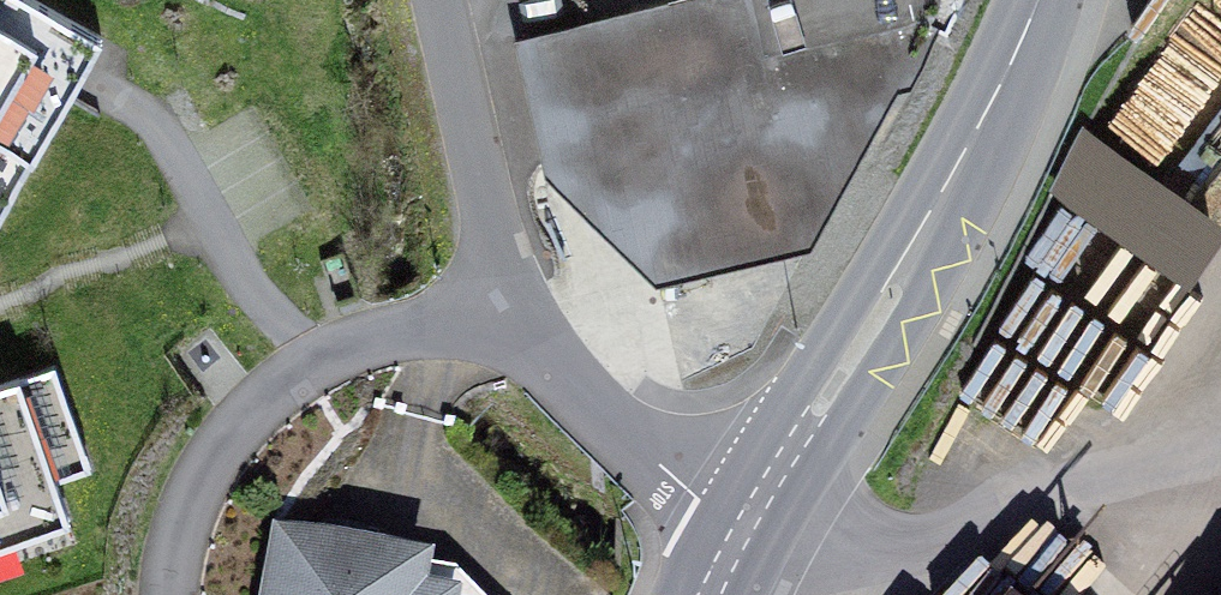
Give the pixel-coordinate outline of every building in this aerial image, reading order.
[(33,159),(99,34),(37,0),(0,0),(0,143),(33,159)] [(473,33),(514,203),(642,294),(812,255),(938,4),(744,50),(732,0),(613,0),(473,33)] [(1196,262),(1220,218),(1220,193),(1086,116),(1050,179),(1196,262)] [(68,523),(53,478),(83,468),(50,371),(0,388),(0,546),(68,523)] [(281,530),(267,594),(465,594),(424,557),(281,530)]
